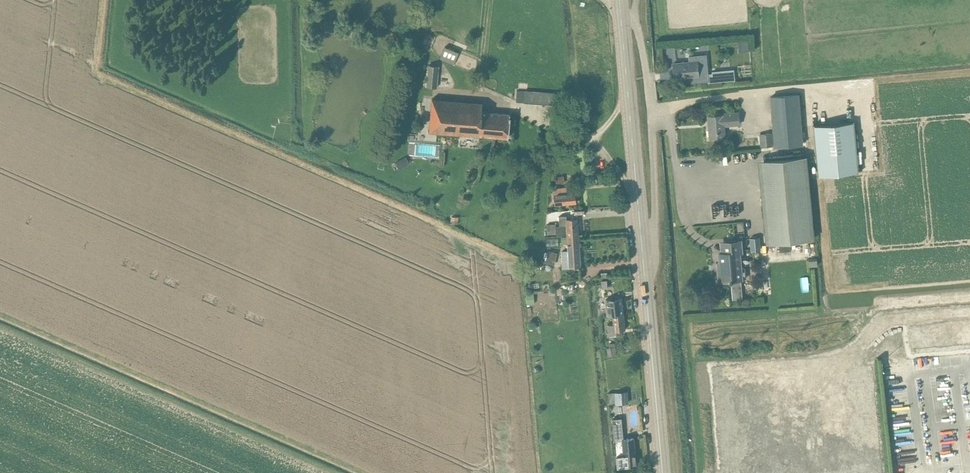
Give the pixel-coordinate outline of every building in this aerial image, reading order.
[(444,44),(439,57),(454,62),(459,50),(452,47),(444,44)] [(689,62),(673,64),(675,77),(690,75),(691,82),(707,80),(708,82),(727,80),(726,76),(726,70),(722,70),(711,71),(711,73),(707,74),(706,61),(705,55),(689,56),(689,62)] [(428,64),(427,83),(432,83),(437,84),(438,65),(428,64)] [(774,146),(802,144),(798,95),(770,97),(774,146)] [(432,99),(430,125),(437,125),(436,132),(479,135),(506,137),(508,114),(481,112),(482,103),(432,99)] [(709,138),(723,137),(722,125),(738,124),(737,112),(725,113),(725,115),(707,116),(709,138)] [(817,175),(858,172),(853,122),(813,125),(817,175)] [(760,147),(771,146),(770,133),(759,134),(760,147)] [(405,156),(400,159),(404,166),(409,163),(405,156)] [(805,156),(768,160),(775,242),(778,241),(789,240),(813,238),(805,156)] [(400,159),(395,162),(399,169),(404,166),(400,159)] [(567,192),(566,186),(555,188),(556,197),(557,204),(576,202),(575,192),(567,192)] [(566,235),(578,234),(577,218),(566,219),(566,215),(558,216),(559,226),(556,226),(556,223),(546,224),(547,234),(556,234),(556,236),(566,235)] [(566,236),(562,237),(562,244),(567,244),(567,250),(579,249),(578,234),(566,235),(566,236)] [(759,237),(749,238),(750,251),(760,250),(759,237)] [(720,253),(719,253),(721,280),(740,278),(746,278),(745,267),(739,267),(738,252),(740,252),(740,240),(724,242),(725,253),(720,253)] [(789,240),(778,241),(779,252),(790,251),(789,240)] [(555,264),(557,251),(548,249),(545,262),(555,264)] [(579,250),(567,250),(567,252),(561,252),(562,263),(568,263),(568,267),(580,266),(579,250)] [(812,266),(817,266),(817,257),(814,258),(808,258),(809,266),(812,266)] [(533,293),(525,294),(526,304),(534,304),(533,293)] [(612,315),(624,314),(622,297),(604,299),(606,315),(612,314),(612,315)] [(624,314),(612,315),(613,324),(606,324),(607,336),(622,334),(621,330),(625,329),(624,314)] [(607,354),(617,353),(616,346),(614,346),(609,347),(606,347),(607,354)] [(615,391),(614,391),(615,404),(615,403),(628,403),(627,391),(618,391),(615,391)] [(621,418),(612,418),(614,437),(615,437),(616,444),(617,455),(616,455),(617,466),(635,465),(635,454),(633,437),(622,438),(621,418)]
